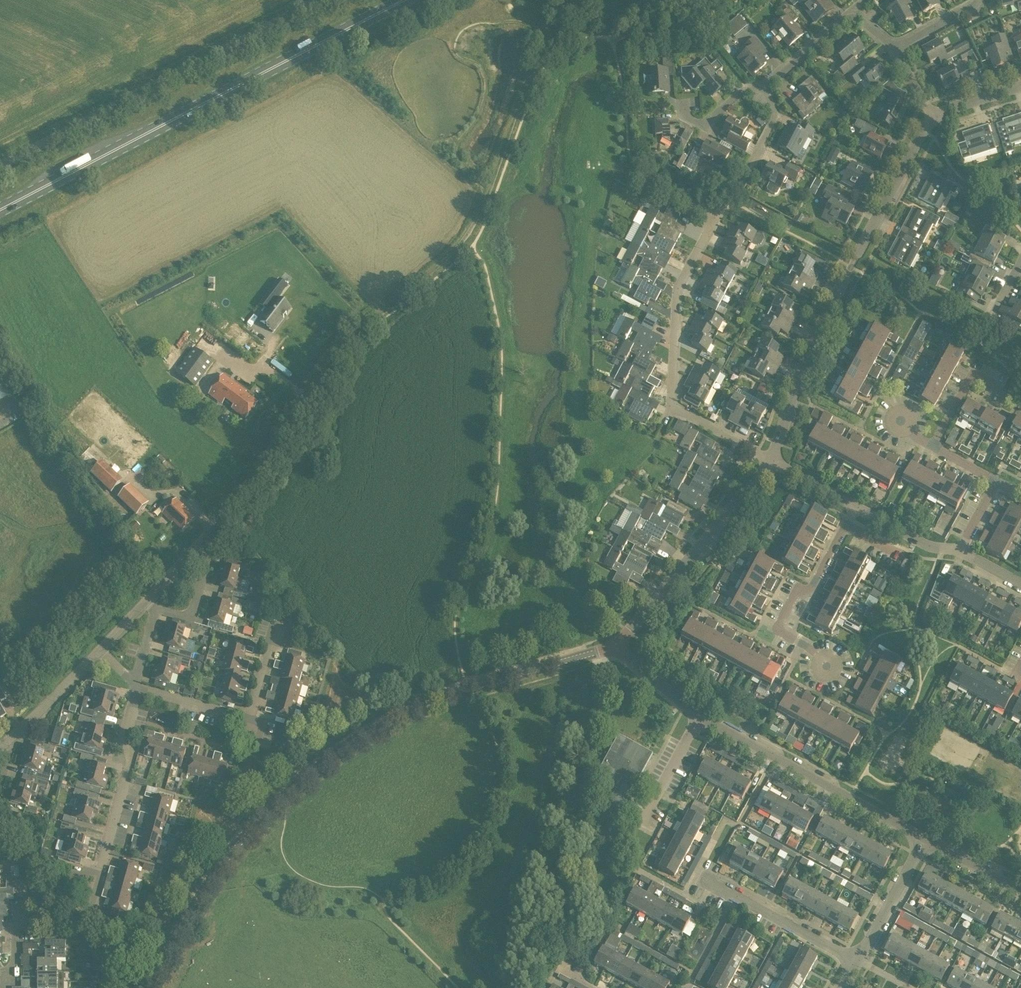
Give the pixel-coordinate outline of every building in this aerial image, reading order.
[(797,1),(803,8),(815,22),(826,13),(818,3),(822,0),(798,0),(797,1)] [(905,6),(911,3),(909,0),(896,0),(898,4),(887,10),(891,18),(894,16),(899,25),(900,25),(899,23),(904,20),(905,22),(911,18),(905,6)] [(923,12),(934,6),(939,4),(937,0),(916,0),(923,12)] [(1002,6),(1017,3),(1019,10),(1020,10),(1020,0),(1001,0),(1002,6)] [(787,46),(801,33),(792,23),(797,18),(785,4),(775,13),(781,21),(773,29),(787,46)] [(734,37),(747,26),(739,16),(726,27),(726,28),(732,35),(734,37)] [(1007,63),(1003,50),(1010,48),(1005,34),(994,38),(997,47),(984,51),(987,60),(990,59),(993,68),(1007,63)] [(843,74),(856,64),(852,58),(863,49),(851,35),(833,51),(842,62),(837,66),(843,74)] [(753,73),(765,63),(758,54),(764,50),(754,38),(745,45),(749,50),(738,59),(747,70),(749,69),(753,73)] [(946,62),(952,58),(956,57),(951,48),(944,52),(937,40),(922,48),(930,63),(943,56),(946,62)] [(965,52),(959,55),(962,60),(968,56),(965,52)] [(976,54),(971,57),(974,64),(979,61),(976,54)] [(649,94),(668,92),(667,76),(673,76),(672,57),(662,58),(663,69),(649,70),(650,83),(648,83),(649,94)] [(952,58),(946,62),(949,67),(955,63),(952,58)] [(722,69),(716,60),(708,67),(703,61),(695,68),(682,69),(683,78),(685,78),(685,83),(690,88),(698,87),(704,83),(706,86),(710,83),(716,90),(723,85),(715,75),(722,69)] [(876,64),(873,61),(862,70),(859,65),(848,74),(856,84),(864,77),(872,86),(885,75),(882,72),(883,69),(882,68),(881,66),(880,65),(878,64),(876,64)] [(954,73),(952,68),(937,76),(944,89),(958,81),(960,84),(969,79),(964,68),(954,73)] [(802,93),(792,102),(800,112),(798,113),(803,119),(805,117),(821,104),(816,97),(823,92),(811,77),(798,88),(802,93)] [(897,88),(895,85),(890,80),(881,88),(891,94),(892,93),(894,94),(897,88)] [(898,122),(905,109),(901,107),(905,100),(894,94),(892,93),(891,94),(888,101),(889,102),(879,121),(891,127),(894,120),(898,122)] [(1002,119),(1010,144),(1020,141),(1020,113),(1002,119)] [(638,127),(651,126),(651,115),(638,115),(638,127)] [(668,126),(667,119),(654,120),(655,135),(661,135),(661,138),(683,150),(692,132),(686,129),(684,133),(680,130),(675,131),(674,126),(668,126)] [(739,124),(729,119),(722,132),(736,140),(733,146),(745,153),(750,143),(741,138),(748,124),(747,121),(744,119),(741,121),(739,124)] [(880,157),(887,143),(873,135),(877,129),(865,122),(858,119),(854,125),(861,129),(859,132),(868,137),(863,147),(880,157)] [(810,137),(813,130),(802,124),(798,131),(788,126),(784,134),(786,135),(779,148),(795,156),(798,158),(810,137)] [(965,143),(958,145),(958,146),(962,159),(962,160),(970,157),(970,154),(988,148),(989,151),(996,149),(996,147),(993,140),(987,142),(982,127),(981,127),(962,133),(965,143)] [(717,147),(706,141),(703,146),(696,143),(684,166),(694,172),(698,163),(699,164),(702,158),(721,168),(729,151),(718,145),(717,147)] [(833,148),(829,155),(836,159),(840,151),(833,148)] [(784,170),(769,162),(761,178),(769,183),(767,188),(768,191),(774,194),(777,193),(780,188),(786,177),(794,181),(801,170),(788,163),(784,170)] [(861,192),(872,173),(852,162),(842,182),(861,192)] [(815,195),(822,182),(816,178),(808,192),(815,195)] [(927,180),(918,197),(938,207),(947,191),(950,192),(955,194),(958,188),(953,185),(940,178),(940,179),(936,185),(927,180)] [(845,224),(853,209),(839,202),(842,196),(827,189),(823,196),(831,201),(824,213),(845,224)] [(656,235),(674,244),(680,233),(672,229),(675,222),(680,214),(667,207),(663,215),(649,208),(640,226),(649,231),(655,220),(662,224),(656,235)] [(913,207),(903,225),(917,232),(913,238),(923,243),(935,221),(938,222),(940,218),(923,209),(921,212),(913,207)] [(955,229),(960,217),(947,212),(942,224),(955,229)] [(725,237),(748,249),(751,243),(756,246),(762,244),(764,239),(762,234),(757,231),(753,232),(740,225),(737,231),(730,227),(725,237)] [(644,241),(649,231),(640,226),(630,244),(656,258),(660,251),(668,255),(674,244),(656,235),(651,245),(644,241)] [(979,243),(999,253),(1005,243),(995,238),(998,232),(985,226),(982,231),(984,233),(979,243)] [(740,265),(748,249),(725,237),(719,247),(727,250),(724,256),(740,265)] [(897,237),(887,255),(910,267),(923,243),(913,238),(910,244),(897,237)] [(993,264),(999,253),(979,243),(973,253),(971,252),(968,258),(973,260),(981,265),(984,259),(993,264)] [(630,244),(621,261),(655,279),(661,269),(653,264),(656,258),(630,244)] [(790,271),(813,283),(818,274),(811,270),(814,265),(812,264),(815,258),(801,251),(798,256),(790,271)] [(759,255),(756,262),(766,266),(769,258),(759,255)] [(986,267),(981,265),(973,260),(970,265),(973,267),(967,277),(967,278),(987,288),(992,277),(983,272),(986,267)] [(652,286),(655,279),(621,261),(623,262),(621,267),(627,270),(620,283),(630,288),(635,278),(642,282),(633,298),(647,305),(650,299),(655,302),(661,291),(652,286)] [(703,278),(726,291),(734,275),(737,270),(725,264),(723,269),(718,267),(715,272),(708,269),(703,278)] [(808,293),(813,283),(790,271),(782,287),(798,295),(801,289),(808,293)] [(935,288),(939,278),(932,275),(927,284),(935,288)] [(967,278),(967,277),(965,276),(956,292),(969,299),(972,294),(981,299),(987,288),(967,278)] [(607,282),(598,278),(594,285),(603,290),(607,282)] [(718,306),(726,291),(703,278),(698,288),(705,292),(699,303),(726,317),(729,312),(727,311),(718,306)] [(291,307),(290,308),(278,300),(279,298),(278,298),(278,299),(277,299),(288,285),(279,279),(262,301),(271,307),(259,322),(260,323),(261,322),(268,327),(273,330),(272,332),(273,332),(275,329),(284,318),(283,317),(285,314),(286,315),(292,308),(291,307)] [(768,312),(792,325),(797,315),(790,311),(793,305),(777,297),(768,312)] [(1020,303),(1012,298),(1009,304),(1013,306),(1020,310),(1020,301),(1020,303)] [(1013,306),(1010,311),(1001,307),(998,312),(1015,321),(1012,327),(1020,331),(1020,310),(1013,306)] [(787,334),(792,325),(768,312),(760,328),(776,336),(779,331),(787,334)] [(691,325),(714,337),(722,322),(706,314),(703,319),(696,316),(691,325)] [(617,336),(650,354),(656,343),(648,339),(651,332),(622,316),(617,325),(615,324),(614,328),(613,327),(610,333),(617,336)] [(914,338),(922,343),(931,326),(922,322),(914,338)] [(865,332),(884,343),(890,334),(870,323),(865,332)] [(706,353),(714,337),(691,325),(686,335),(693,339),(690,344),(706,353)] [(879,352),(884,343),(865,332),(868,334),(863,343),(879,352)] [(896,344),(899,338),(893,335),(890,341),(896,344)] [(614,358),(623,362),(649,377),(655,366),(647,361),(650,354),(617,336),(614,342),(619,345),(620,343),(622,344),(617,353),(612,350),(609,355),(614,358)] [(755,355),(778,367),(783,357),(776,354),(779,348),(763,339),(755,355)] [(942,354),(958,363),(963,353),(958,351),(961,345),(950,339),(947,344),(942,354)] [(875,361),(879,352),(863,343),(858,352),(875,361)] [(196,388),(214,362),(192,346),(185,355),(187,356),(175,372),(196,388)] [(883,354),(889,357),(892,351),(886,348),(883,354)] [(870,370),(875,361),(858,352),(853,360),(870,370)] [(927,367),(930,360),(918,353),(915,360),(927,367)] [(953,372),(958,363),(942,354),(939,359),(936,357),(933,361),(953,372)] [(773,377),(778,367),(755,355),(747,370),(762,379),(766,373),(773,377)] [(865,379),(870,370),(853,360),(848,369),(865,379)] [(948,380),(953,372),(933,361),(931,365),(935,367),(932,371),(948,380)] [(613,380),(622,385),(648,399),(654,388),(646,383),(649,377),(623,362),(613,380)] [(688,377),(712,389),(720,374),(704,365),(701,371),(694,367),(688,377)] [(873,372),(879,375),(882,369),(876,366),(873,372)] [(860,388),(865,379),(848,369),(843,378),(860,388)] [(948,380),(932,371),(932,372),(929,370),(926,375),(922,373),(920,377),(943,389),(948,380)] [(894,386),(899,377),(894,374),(889,383),(894,386)] [(223,375),(208,395),(216,400),(219,396),(223,399),(234,407),(234,408),(237,411),(246,418),(250,413),(257,403),(246,395),(247,393),(232,382),(231,381),(229,384),(227,382),(229,380),(223,375)] [(703,405),(712,389),(688,377),(683,386),(690,390),(687,396),(696,401),(693,406),(698,408),(701,403),(703,405)] [(938,398),(943,389),(920,377),(915,386),(922,389),(922,390),(938,398)] [(855,397),(860,388),(843,378),(839,387),(855,397)] [(761,384),(759,390),(767,393),(770,387),(761,384)] [(864,390),(869,393),(872,387),(867,384),(864,390)] [(620,389),(612,402),(622,407),(627,396),(635,400),(629,411),(630,412),(627,417),(642,424),(644,420),(647,421),(653,410),(645,405),(648,399),(622,385),(620,389)] [(850,406),(855,397),(839,387),(834,396),(850,406)] [(763,400),(766,394),(758,390),(755,397),(763,400)] [(867,398),(869,393),(864,390),(861,395),(867,398)] [(933,408),(938,398),(922,390),(920,395),(916,393),(914,397),(933,408)] [(737,426),(750,403),(734,394),(726,410),(731,413),(728,420),(737,426)] [(860,411),(863,405),(857,402),(854,408),(860,411)] [(967,423),(976,407),(967,402),(956,422),(960,425),(963,421),(967,423)] [(750,403),(737,426),(747,431),(751,424),(756,427),(755,429),(762,433),(767,422),(761,419),(761,418),(765,411),(750,403)] [(974,432),(985,412),(976,407),(967,423),(973,426),(971,430),(974,432)] [(985,433),(994,417),(985,412),(974,432),(979,434),(981,430),(985,433)] [(827,428),(833,418),(824,413),(819,423),(827,428)] [(1020,432),(1020,418),(1018,416),(1009,432),(1007,436),(1012,438),(1014,434),(1018,437),(1020,432)] [(994,417),(985,433),(991,436),(989,440),(993,442),(995,438),(1004,422),(994,417)] [(673,430),(679,433),(685,424),(678,420),(678,421),(673,430)] [(836,433),(840,427),(835,424),(831,430),(836,433)] [(816,426),(807,443),(816,448),(826,431),(816,426)] [(840,427),(836,433),(842,436),(845,430),(840,427)] [(686,437),(684,436),(679,447),(687,452),(687,451),(714,465),(719,454),(711,450),(715,443),(689,430),(686,437)] [(954,448),(958,443),(954,441),(958,434),(952,430),(945,443),(951,446),(954,448)] [(826,431),(816,448),(825,453),(835,436),(826,431)] [(854,442),(857,436),(853,434),(849,440),(854,442)] [(835,436),(825,453),(834,458),(844,440),(835,436)] [(857,436),(854,442),(860,445),(863,440),(857,436)] [(844,440),(834,458),(843,462),(852,445),(844,440)] [(872,452),(875,446),(871,444),(867,449),(872,452)] [(852,445),(843,462),(852,467),(861,450),(852,445)] [(875,446),(872,452),(878,455),(881,449),(875,446)] [(966,448),(963,453),(969,456),(971,451),(966,448)] [(861,450),(852,467),(861,472),(870,455),(861,450)] [(710,472),(714,465),(687,451),(687,452),(678,469),(687,474),(693,463),(700,467),(694,478),(712,488),(718,477),(710,472)] [(1001,461),(1004,455),(999,452),(996,458),(1001,461)] [(890,462),(893,456),(889,453),(885,459),(890,462)] [(918,463),(921,457),(916,454),(913,460),(918,463)] [(870,455),(861,472),(870,477),(879,460),(870,455)] [(982,463),(985,458),(979,455),(976,460),(982,463)] [(893,456),(890,462),(896,465),(899,459),(893,456)] [(91,471),(111,492),(123,481),(103,460),(91,471)] [(879,460),(870,477),(879,482),(888,465),(879,460)] [(910,463),(901,480),(911,485),(919,469),(910,463)] [(933,464),(930,470),(936,473),(939,467),(933,464)] [(888,465),(879,482),(888,487),(897,470),(888,465)] [(682,484),(687,474),(678,469),(668,486),(681,493),(678,499),(690,506),(693,500),(694,501),(698,494),(706,498),(712,488),(694,478),(689,487),(682,484)] [(919,469),(911,485),(919,490),(928,473),(919,469)] [(928,473),(919,490),(928,494),(937,478),(928,473)] [(951,474),(948,479),(954,483),(957,477),(951,474)] [(937,478),(928,494),(937,499),(946,483),(937,478)] [(967,489),(970,484),(965,481),(962,487),(967,489)] [(946,483),(937,499),(946,504),(955,488),(946,483)] [(149,502),(130,485),(118,497),(136,515),(149,502)] [(955,488),(946,504),(956,509),(964,493),(955,488)] [(639,516),(665,530),(669,524),(677,528),(683,517),(685,518),(689,511),(669,501),(665,508),(649,499),(639,516)] [(183,530),(193,519),(184,510),(185,509),(176,500),(163,513),(172,522),(173,521),(183,530)] [(999,506),(1005,509),(1007,510),(1005,514),(1020,523),(1020,511),(1010,505),(1008,504),(1002,500),(999,506)] [(805,516),(821,525),(824,520),(833,525),(836,520),(827,515),(826,515),(810,506),(805,516)] [(621,530),(648,544),(651,537),(659,542),(665,530),(639,516),(631,512),(621,530)] [(992,519),(998,522),(1000,517),(995,513),(992,519)] [(1000,523),(1017,533),(1020,526),(1020,523),(1005,514),(1000,523)] [(819,528),(821,525),(805,516),(800,525),(826,538),(829,533),(819,528)] [(995,527),(998,522),(992,519),(989,524),(995,527)] [(133,533),(140,526),(135,520),(128,528),(133,533)] [(1000,523),(995,532),(1013,542),(1017,533),(1000,523)] [(823,543),(826,538),(800,525),(796,534),(812,543),(814,539),(823,543)] [(644,550),(648,544),(621,530),(612,547),(622,552),(627,542),(634,546),(628,556),(646,566),(652,555),(644,550)] [(982,537),(988,540),(991,534),(985,531),(982,537)] [(995,532),(990,541),(1008,551),(1013,542),(995,532)] [(810,546),(812,543),(796,534),(791,543),(816,556),(819,551),(810,546)] [(990,541),(985,550),(1003,560),(1008,551),(990,541)] [(813,561),(816,556),(791,543),(786,552),(802,561),(804,557),(813,561)] [(616,563),(622,552),(612,547),(602,565),(616,573),(612,581),(624,588),(632,572),(641,577),(646,566),(628,556),(623,566),(616,563)] [(849,563),(866,572),(871,562),(854,553),(846,548),(843,554),(852,558),(849,563)] [(800,564),(802,561),(786,552),(781,561),(797,570),(797,569),(806,574),(809,569),(800,564)] [(757,555),(752,565),(769,574),(774,565),(757,555)] [(904,573),(910,562),(904,559),(898,570),(904,573)] [(866,572),(849,563),(847,566),(838,561),(835,567),(861,581),(866,572)] [(237,579),(240,569),(249,571),(251,565),(239,562),(237,568),(222,563),(218,574),(224,576),(237,579)] [(752,565),(747,573),(764,583),(769,574),(752,565)] [(780,574),(783,568),(778,566),(775,571),(780,574)] [(856,589),(861,581),(835,567),(833,572),(842,576),(839,581),(856,589)] [(263,580),(265,573),(259,571),(257,578),(263,580)] [(747,573),(742,582),(759,592),(764,583),(747,573)] [(250,583),(237,579),(224,576),(221,586),(234,590),(233,596),(245,599),(247,593),(250,583)] [(953,598),(962,582),(952,577),(948,585),(942,582),(944,579),(938,576),(930,597),(939,602),(944,593),(953,598)] [(768,584),(773,587),(776,582),(771,579),(768,584)] [(856,589),(839,581),(838,584),(829,579),(826,585),(851,598),(856,589)] [(883,592),(888,583),(883,580),(878,589),(883,592)] [(742,582),(738,591),(755,600),(759,592),(742,582)] [(962,603),(971,587),(962,582),(953,598),(962,603)] [(846,607),(851,598),(826,585),(823,590),(832,594),(830,598),(846,607)] [(971,608),(980,592),(971,587),(962,603),(971,608)] [(878,599),(881,594),(873,589),(870,595),(878,599)] [(738,591),(733,600),(750,609),(755,600),(738,591)] [(980,613),(988,597),(980,592),(971,608),(980,613)] [(758,602),(763,605),(767,599),(761,597),(758,602)] [(846,607),(830,598),(828,602),(819,597),(816,602),(841,616),(846,607)] [(988,618),(997,602),(988,597),(980,613),(988,618)] [(227,614),(232,616),(235,605),(249,609),(250,603),(232,598),(231,603),(217,600),(214,610),(227,614)] [(733,600),(728,609),(745,619),(750,609),(733,600)] [(837,625),(841,616),(816,602),(813,608),(822,612),(820,616),(837,625)] [(997,623),(1006,607),(997,602),(988,618),(997,623)] [(257,612),(259,605),(251,603),(250,610),(257,612)] [(1006,628),(1015,611),(1006,607),(997,623),(1006,628)] [(214,610),(209,609),(206,620),(221,624),(220,630),(232,633),(234,627),(224,624),(227,615),(232,616),(227,614),(214,610)] [(697,620),(700,615),(694,611),(691,617),(697,620)] [(1006,628),(1016,633),(1020,623),(1020,615),(1015,611),(1006,628)] [(754,624),(757,618),(751,615),(748,621),(754,624)] [(837,625),(820,616),(818,620),(809,615),(806,621),(815,625),(832,634),(837,625)] [(859,634),(862,626),(843,618),(840,626),(859,634)] [(710,627),(713,621),(708,619),(704,624),(710,627)] [(689,621),(680,637),(690,642),(699,626),(689,621)] [(713,621),(710,627),(715,630),(718,624),(713,621)] [(164,634),(188,640),(183,639),(186,629),(195,631),(197,625),(184,622),(183,627),(167,623),(164,634)] [(699,626),(690,642),(699,647),(708,630),(699,626)] [(251,637),(253,629),(244,627),(242,634),(251,637)] [(708,630),(699,647),(708,652),(717,635),(708,630)] [(731,631),(728,637),(733,639),(736,634),(731,631)] [(185,651),(188,640),(164,634),(161,644),(180,650),(179,656),(191,659),(192,653),(185,651)] [(717,635),(708,652),(716,657),(726,640),(717,635)] [(745,646),(748,641),(743,638),(740,644),(745,646)] [(726,640),(716,657),(725,662),(735,645),(726,640)] [(224,660),(249,667),(250,662),(244,661),(246,652),(252,654),(254,648),(230,641),(224,660)] [(748,641),(745,646),(751,649),(754,644),(748,641)] [(735,645),(725,662),(734,667),(743,650),(735,645)] [(763,656),(766,651),(761,648),(758,653),(763,656)] [(879,657),(882,652),(876,648),(872,653),(879,657)] [(210,649),(208,655),(214,657),(216,650),(210,649)] [(743,650),(734,667),(743,672),(752,655),(743,650)] [(766,651),(763,656),(769,659),(772,654),(766,651)] [(885,653),(879,662),(896,672),(901,662),(885,653)] [(281,675),(300,680),(305,660),(287,655),(284,663),(276,661),(273,668),(282,671),(281,675)] [(752,655),(743,672),(752,676),(761,660),(753,655),(752,655)] [(155,668),(178,675),(181,664),(189,667),(191,660),(178,657),(177,663),(163,659),(160,669),(155,668)] [(782,666),(785,661),(779,657),(776,663),(782,666)] [(971,663),(970,667),(975,670),(979,662),(974,659),(971,663)] [(247,672),(249,667),(224,660),(222,670),(226,672),(223,680),(247,687),(249,682),(242,680),(243,676),(239,675),(241,671),(247,672)] [(761,660),(752,676),(761,681),(770,665),(761,660)] [(866,666),(872,670),(875,664),(869,661),(866,666)] [(879,662),(874,671),(892,681),(896,672),(879,662)] [(770,665),(761,681),(770,686),(768,691),(775,695),(782,682),(775,678),(780,670),(770,665)] [(869,675),(872,670),(866,666),(863,672),(869,675)] [(959,687),(967,671),(958,666),(950,681),(959,687)] [(989,673),(992,669),(986,666),(984,670),(982,674),(987,677),(989,673)] [(178,675),(155,668),(152,679),(167,683),(166,689),(178,693),(180,686),(170,684),(173,674),(178,675)] [(874,671),(870,680),(887,690),(892,681),(874,671)] [(968,691),(976,675),(967,671),(959,687),(968,691)] [(721,683),(726,674),(721,672),(717,681),(721,683)] [(299,684),(300,680),(281,675),(280,679),(284,680),(282,687),(273,685),(271,693),(279,695),(298,700),(302,685),(299,684)] [(977,696),(985,680),(976,675),(968,691),(977,696)] [(856,684),(862,688),(865,682),(859,679),(856,684)] [(246,692),(247,687),(223,680),(218,699),(242,706),(243,700),(237,699),(239,690),(246,692)] [(870,680),(865,689),(882,698),(887,690),(870,680)] [(986,701),(994,685),(985,680),(977,696),(986,701)] [(111,705),(117,706),(120,695),(104,691),(106,685),(93,682),(91,688),(94,689),(91,699),(98,700),(98,701),(111,705)] [(859,693),(862,688),(856,684),(853,689),(859,693)] [(995,706),(1003,690),(994,685),(986,701),(995,706)] [(794,695),(797,689),(791,686),(788,692),(794,695)] [(192,697),(194,691),(185,688),(183,694),(192,697)] [(865,689),(860,698),(877,707),(882,698),(865,689)] [(1003,690),(995,706),(1004,711),(1012,695),(1003,690)] [(807,702),(810,696),(804,693),(801,699),(807,702)] [(292,720),(298,700),(279,695),(275,711),(266,708),(265,712),(292,720)] [(787,695),(778,712),(787,717),(796,700),(787,695)] [(810,696),(807,702),(812,705),(815,699),(810,696)] [(98,700),(91,699),(85,697),(82,708),(80,714),(93,717),(95,712),(114,717),(117,706),(111,705),(98,701),(98,700)] [(852,706),(855,700),(849,697),(846,703),(852,706)] [(860,698),(855,707),(872,717),(877,707),(860,698)] [(1020,719),(1020,699),(1011,715),(1020,720),(1020,719)] [(796,700),(787,717),(796,722),(805,705),(796,700)] [(824,712),(828,706),(823,703),(819,709),(824,712)] [(75,713),(77,707),(71,705),(70,707),(66,706),(65,709),(69,710),(69,711),(75,713)] [(805,705),(796,722),(805,727),(814,710),(805,705)] [(828,706),(824,712),(830,715),(833,709),(828,706)] [(155,722),(158,710),(153,709),(149,720),(155,722)] [(814,710),(805,727),(813,732),(822,715),(814,710)] [(842,721),(845,716),(840,713),(837,719),(842,721)] [(101,739),(102,739),(104,728),(91,725),(93,719),(80,715),(78,722),(86,724),(83,735),(88,736),(101,739)] [(822,715),(813,732),(822,737),(831,720),(822,715)] [(845,716),(842,721),(848,724),(851,719),(845,716)] [(997,733),(1003,718),(998,716),(991,731),(997,733)] [(831,720),(822,737),(831,741),(840,725),(831,720)] [(849,730),(840,746),(849,751),(853,745),(858,748),(868,728),(858,723),(854,732),(849,730)] [(840,725),(831,741),(840,746),(849,730),(840,725)] [(144,756),(153,759),(160,734),(155,733),(153,740),(149,738),(144,756)] [(153,759),(162,761),(167,744),(163,742),(165,736),(160,734),(153,759)] [(616,821),(652,754),(619,735),(596,778),(616,789),(603,814),(616,821)] [(107,740),(102,739),(101,739),(88,736),(85,746),(76,743),(74,750),(86,753),(88,747),(103,752),(107,740)] [(167,744),(162,761),(171,764),(178,740),(173,738),(171,745),(167,744)] [(184,748),(181,748),(183,741),(178,740),(171,764),(181,767),(186,749),(184,748)] [(23,756),(46,762),(41,761),(44,750),(54,753),(55,747),(43,744),(42,750),(26,745),(23,756)] [(815,750),(806,745),(802,752),(811,757),(815,750)] [(199,777),(205,758),(197,756),(199,748),(195,746),(187,773),(199,777)] [(722,757),(724,753),(713,746),(711,750),(722,757)] [(205,758),(199,777),(211,780),(219,753),(215,752),(212,760),(205,758)] [(103,777),(106,766),(93,762),(94,757),(82,753),(80,760),(87,762),(84,773),(90,774),(103,777)] [(223,784),(224,781),(229,782),(231,775),(231,774),(226,773),(228,766),(228,765),(220,762),(222,754),(219,753),(211,780),(223,784)] [(733,763),(735,759),(724,753),(722,757),(733,763)] [(43,773),(46,762),(23,756),(20,767),(39,772),(37,778),(50,781),(51,775),(43,773)] [(709,781),(717,765),(706,759),(697,775),(709,781)] [(744,769),(746,765),(735,759),(733,763),(744,769)] [(720,787),(728,771),(717,765),(709,781),(720,787)] [(746,765),(744,769),(755,775),(757,771),(746,765)] [(731,793),(739,777),(728,771),(720,787),(731,793)] [(108,778),(103,777),(90,774),(87,784),(77,781),(76,787),(88,791),(89,785),(105,790),(108,778)] [(739,777),(731,793),(742,799),(750,784),(739,777)] [(13,790),(36,797),(39,786),(47,789),(49,783),(36,779),(35,785),(21,781),(16,780),(13,790)] [(784,791),(786,787),(775,780),(773,785),(784,791)] [(696,801),(701,791),(690,785),(685,795),(696,801)] [(795,797),(797,793),(786,787),(784,791),(781,796),(788,799),(791,795),(795,797)] [(93,812),(93,813),(98,814),(102,803),(86,798),(88,792),(75,789),(73,795),(78,796),(75,806),(80,808),(93,812)] [(36,797),(13,790),(10,801),(26,806),(24,811),(36,815),(38,809),(28,806),(31,796),(36,797)] [(156,795),(146,792),(144,797),(153,799),(151,807),(170,812),(173,800),(156,795)] [(771,815),(779,799),(768,793),(759,809),(771,815)] [(806,803),(808,799),(797,793),(795,797),(806,803)] [(782,821),(790,805),(779,799),(771,815),(782,821)] [(808,799),(806,803),(818,809),(820,805),(808,799)] [(793,827),(801,811),(790,805),(782,821),(793,827)] [(90,822),(93,813),(93,812),(80,808),(75,806),(72,817),(64,815),(63,821),(75,825),(77,819),(90,822)] [(149,814),(168,820),(170,812),(151,807),(149,814)] [(804,834),(812,819),(813,818),(801,811),(793,827),(804,834)] [(168,820),(149,814),(140,812),(138,820),(146,822),(143,834),(162,839),(168,820)] [(682,823),(698,832),(704,820),(688,812),(682,823)] [(827,839),(836,824),(824,818),(821,823),(816,833),(817,833),(827,839)] [(84,846),(87,836),(73,832),(75,826),(62,823),(60,829),(68,831),(65,842),(70,843),(84,846)] [(692,843),(698,832),(682,823),(676,834),(692,843)] [(838,845),(847,830),(836,824),(827,839),(838,845)] [(703,834),(711,838),(717,827),(713,825),(707,836),(703,834)] [(762,831),(771,835),(774,829),(765,825),(762,831)] [(758,838),(760,834),(749,828),(747,832),(758,838)] [(850,851),(858,836),(847,830),(838,845),(850,851)] [(160,847),(162,839),(143,834),(142,837),(134,835),(132,839),(160,847)] [(686,854),(692,843),(676,834),(670,845),(686,854)] [(705,849),(711,838),(703,834),(699,841),(703,844),(701,847),(705,849)] [(769,845),(771,841),(760,834),(758,838),(769,845)] [(861,857),(869,842),(858,836),(850,851),(861,857)] [(790,837),(786,845),(796,849),(800,842),(790,837)] [(140,845),(138,853),(156,859),(160,847),(132,839),(131,843),(140,845)] [(70,843),(65,842),(64,841),(61,851),(58,850),(56,857),(68,860),(70,855),(81,858),(86,859),(89,848),(84,846),(70,843)] [(780,851),(782,847),(771,841),(769,845),(780,851)] [(872,863),(880,848),(869,842),(861,857),(872,863)] [(680,865),(686,854),(670,845),(664,856),(680,865)] [(699,861),(705,849),(701,847),(695,859),(699,861)] [(782,847),(780,851),(794,859),(796,855),(782,847)] [(741,870),(749,854),(738,848),(729,864),(741,870)] [(880,848),(872,863),(883,870),(891,854),(880,848)] [(732,849),(727,857),(732,859),(736,851),(732,849)] [(816,862),(819,856),(811,852),(808,857),(816,862)] [(752,876),(760,860),(749,854),(741,870),(752,876)] [(674,876),(680,865),(664,856),(658,868),(674,876)] [(811,870),(814,864),(802,858),(799,864),(811,870)] [(826,867),(829,862),(822,858),(819,863),(826,867)] [(693,872),(699,861),(695,859),(689,870),(693,872)] [(763,882),(771,866),(760,860),(752,876),(763,882)] [(136,878),(140,866),(121,861),(119,869),(110,866),(109,870),(136,878)] [(837,874),(840,868),(833,864),(829,862),(826,867),(827,867),(826,868),(830,869),(830,870),(837,874)] [(153,872),(154,865),(144,863),(143,869),(153,872)] [(822,876),(825,870),(814,864),(811,870),(822,876)] [(848,880),(851,874),(854,868),(847,864),(844,870),(840,868),(837,874),(848,880)] [(771,866),(763,882),(774,888),(783,873),(771,866)] [(114,884),(133,890),(136,878),(109,870),(108,874),(117,877),(114,884)] [(687,883),(693,872),(689,870),(683,881),(687,883)] [(833,882),(836,876),(825,870),(822,876),(833,882)] [(6,884),(16,884),(16,878),(14,878),(14,873),(8,873),(8,878),(6,878),(6,884)] [(859,886),(863,880),(851,874),(848,880),(859,886)] [(930,895),(938,880),(926,874),(918,889),(930,895)] [(650,886),(652,882),(641,876),(639,880),(650,886)] [(844,888),(847,882),(836,876),(833,882),(844,888)] [(794,901),(802,886),(791,879),(782,895),(794,901)] [(863,880),(859,886),(871,892),(874,886),(863,880)] [(941,901),(949,886),(938,880),(930,895),(941,901)] [(652,898),(657,889),(659,885),(652,882),(650,886),(646,895),(646,894),(637,910),(648,916),(657,900),(652,898)] [(855,894),(858,888),(847,882),(844,888),(855,894)] [(14,895),(14,889),(16,889),(16,884),(6,884),(6,889),(0,889),(0,895),(14,895)] [(130,901),(133,890),(114,884),(112,892),(104,890),(103,893),(130,901)] [(805,907),(813,892),(802,886),(794,901),(805,907)] [(952,907),(960,892),(949,886),(941,901),(952,907)] [(637,910),(646,894),(634,888),(626,904),(637,910)] [(672,898),(675,894),(663,888),(661,892),(672,898)] [(858,888),(855,894),(870,902),(873,896),(858,888)] [(816,913),(824,898),(813,892),(805,907),(816,913)] [(963,913),(971,898),(960,892),(952,907),(963,913)] [(126,913),(130,901),(103,893),(102,897),(110,900),(108,908),(112,909),(111,916),(118,917),(120,911),(126,913)] [(683,904),(686,900),(675,894),(672,898),(683,904)] [(9,905),(9,900),(14,900),(14,895),(0,895),(0,905),(9,905)] [(827,919),(835,904),(824,898),(816,913),(827,919)] [(974,919),(982,904),(971,898),(963,913),(974,919)] [(659,922),(668,906),(657,900),(648,916),(659,922)] [(686,900),(683,904),(695,910),(697,906),(686,900)] [(917,917),(923,906),(919,904),(916,909),(906,903),(903,909),(917,917)] [(838,925),(846,910),(835,904),(827,919),(838,925)] [(982,904),(974,919),(985,925),(994,910),(982,904)] [(3,917),(3,916),(7,916),(7,911),(9,910),(9,905),(0,905),(0,917),(3,917)] [(670,928),(679,912),(668,906),(659,922),(670,928)] [(929,923),(932,918),(934,912),(923,906),(917,917),(929,923)] [(846,910),(838,925),(849,932),(858,916),(846,910)] [(912,929),(916,920),(901,911),(894,924),(909,932),(911,928),(912,929)] [(679,912),(670,928),(682,934),(690,919),(679,912)] [(1003,935),(1011,920),(1000,914),(991,929),(1003,935)] [(940,929),(943,924),(932,918),(929,923),(940,929)] [(731,942),(747,950),(754,939),(740,931),(742,927),(728,919),(726,924),(730,927),(737,931),(731,942)] [(922,936),(928,926),(916,920),(912,929),(915,931),(917,927),(924,931),(922,936)] [(1020,928),(1020,925),(1011,920),(1003,935),(1014,941),(1020,928)] [(730,927),(726,924),(721,934),(725,936),(730,927)] [(951,935),(957,924),(954,929),(943,924),(940,929),(951,935)] [(962,941),(965,935),(968,930),(957,924),(951,935),(962,941)] [(936,937),(939,931),(928,926),(922,936),(928,939),(930,934),(936,937)] [(621,940),(623,936),(612,929),(610,934),(621,940)] [(939,931),(936,937),(942,941),(945,935),(939,931)] [(718,949),(724,938),(720,935),(714,946),(718,949)] [(962,941),(976,949),(979,943),(965,935),(962,941)] [(632,946),(634,942),(623,936),(621,940),(632,946)] [(896,957),(904,942),(893,936),(884,951),(896,957)] [(949,937),(946,943),(947,943),(954,947),(957,941),(950,937),(949,937)] [(775,949),(778,951),(785,939),(781,938),(775,949)] [(45,961),(66,961),(66,941),(45,941),(45,961),(37,961),(45,961)] [(643,952),(645,948),(634,942),(632,946),(643,952)] [(741,962),(747,950),(731,942),(725,953),(741,962)] [(907,963),(915,948),(904,942),(896,957),(907,963)] [(679,961),(684,951),(672,945),(667,955),(679,961)] [(711,960),(718,949),(714,946),(708,958),(711,960)] [(605,969),(613,954),(602,947),(593,963),(605,969)] [(972,957),(974,951),(967,947),(964,953),(972,957)] [(983,953),(991,957),(994,951),(986,947),(983,953)] [(654,958),(656,954),(645,948),(643,952),(654,958)] [(795,960),(811,969),(817,957),(801,948),(795,960)] [(918,969),(926,954),(915,948),(907,963),(918,969)] [(772,962),(778,951),(775,949),(769,960),(772,962)] [(994,951),(991,957),(1002,963),(1005,957),(997,953),(994,951)] [(735,973),(741,962),(725,953),(719,964),(735,973)] [(616,975),(625,960),(613,954),(605,969),(616,975)] [(665,964),(668,960),(656,954),(654,958),(665,964)] [(929,975),(937,960),(926,954),(918,969),(929,975)] [(979,954),(976,959),(983,963),(986,958),(979,954)] [(1013,969),(1016,964),(1016,963),(1018,960),(1007,954),(1002,963),(1013,969)] [(705,971),(711,960),(708,958),(701,969),(705,971)] [(990,959),(987,965),(994,969),(997,963),(990,959)] [(627,981),(636,966),(625,960),(616,975),(627,981)] [(668,960),(665,964),(677,970),(679,966),(668,960)] [(766,973),(772,962),(769,960),(763,971),(766,973)] [(805,980),(811,969),(795,960),(789,971),(805,980)] [(937,960),(929,975),(940,982),(949,966),(937,960)] [(37,972),(62,971),(61,971),(58,971),(58,961),(66,961),(45,961),(37,961),(37,971),(37,972)] [(729,984),(735,973),(719,964),(713,975),(729,984)] [(1013,969),(1020,973),(1020,966),(1016,964),(1013,969)] [(638,987),(647,972),(636,966),(627,981),(638,987)] [(998,971),(1005,975),(1008,970),(1001,966),(998,971)] [(699,982),(705,971),(701,969),(695,980),(699,982)] [(967,976),(955,970),(947,985),(952,987),(960,987),(967,976)] [(37,972),(37,971),(29,971),(29,972),(23,972),(23,977),(29,977),(37,977),(37,983),(64,982),(64,973),(62,971),(37,972)] [(764,977),(766,973),(763,971),(757,982),(760,984),(761,984),(766,986),(770,980),(764,977)] [(805,980),(789,971),(783,982),(794,987),(800,987),(805,980)] [(658,978),(647,972),(638,987),(639,987),(652,987),(658,978)] [(1016,981),(1019,976),(1012,972),(1008,977),(1016,981)] [(569,984),(571,980),(560,974),(557,978),(569,984)] [(729,984),(713,975),(707,987),(710,987),(727,987),(729,984)] [(978,982),(967,976),(960,987),(974,987),(978,982)] [(652,987),(667,987),(669,984),(658,978),(652,987)] [(582,986),(571,980),(569,984),(576,987),(581,987),(582,986)]
